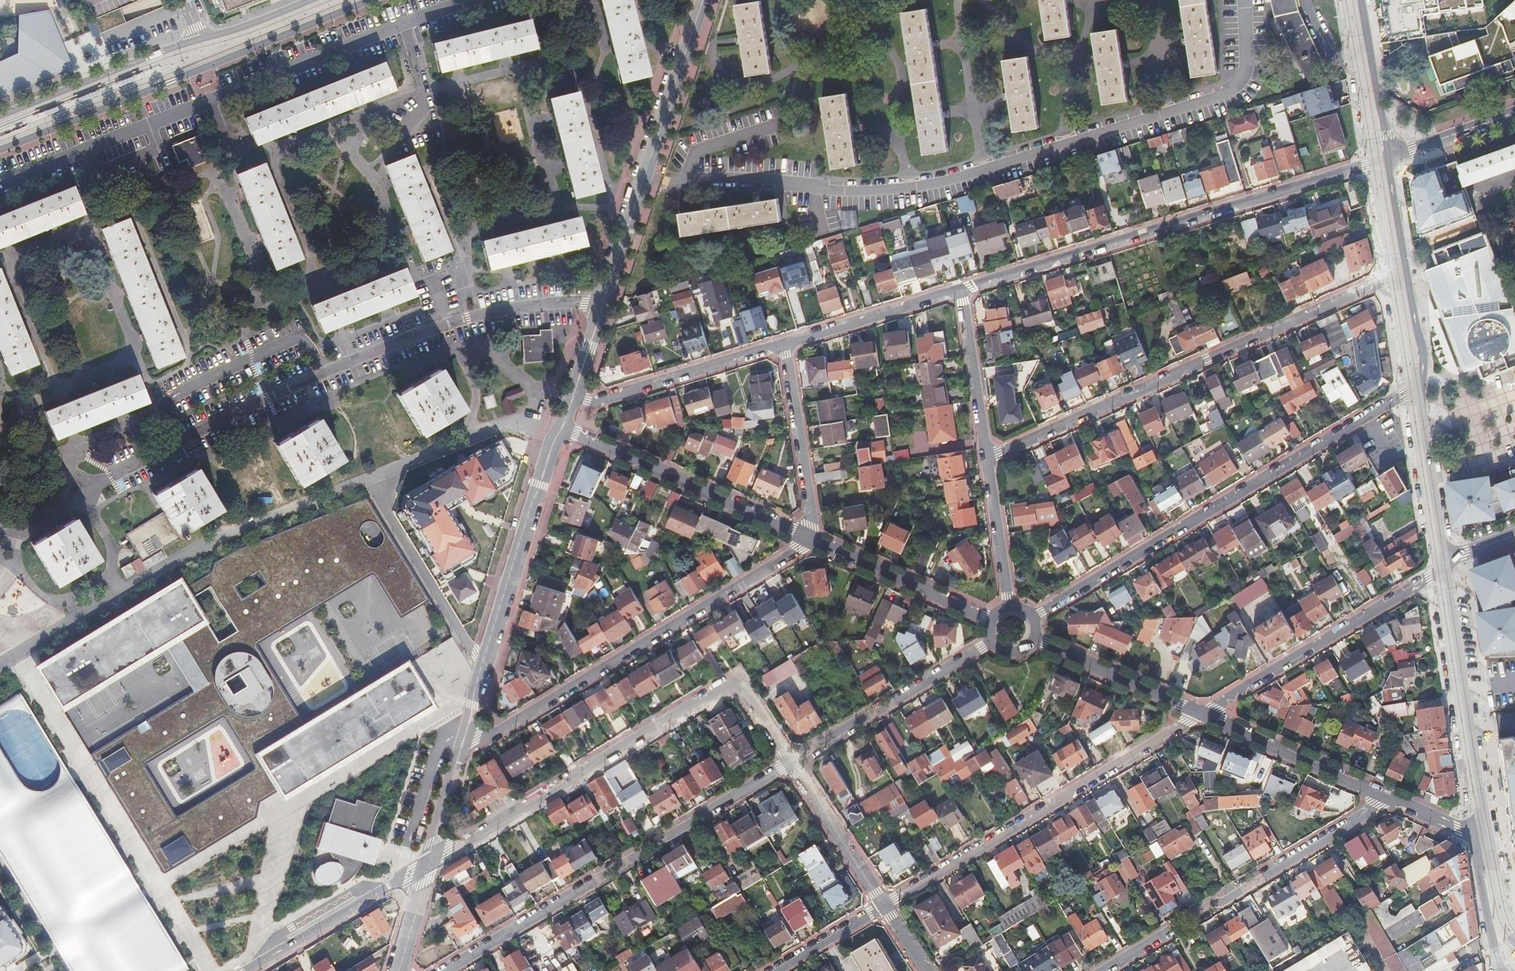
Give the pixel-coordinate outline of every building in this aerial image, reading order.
[(94,19),(100,33),(126,22),(122,14),(120,8),(139,0),(86,0),(94,19)] [(225,9),(248,0),(221,0),(225,9)] [(628,0),(597,0),(598,3),(599,8),(602,7),(611,46),(609,47),(610,52),(611,56),(614,55),(621,84),(647,78),(628,0)] [(1048,40),(1073,36),(1068,8),(1067,1),(1067,0),(1042,0),(1048,40)] [(1207,0),(1182,0),(1188,41),(1194,77),(1218,74),(1207,0)] [(1266,3),(1274,2),(1276,16),(1270,19),(1285,52),(1291,49),(1304,75),(1322,67),(1309,36),(1296,11),(1294,0),(1266,0),(1266,3)] [(1398,5),(1395,5),(1401,41),(1402,41),(1426,37),(1430,36),(1427,17),(1440,15),(1456,13),(1472,10),(1488,8),(1487,0),(1397,0),(1398,5)] [(772,73),(761,2),(736,6),(742,41),(748,77),(772,73)] [(1512,4),(1499,16),(1487,27),(1489,35),(1462,45),(1458,36),(1457,32),(1448,34),(1430,36),(1426,37),(1428,53),(1429,53),(1439,81),(1436,82),(1442,97),(1448,95),(1448,94),(1449,92),(1514,69),(1514,55),(1514,53),(1514,52),(1514,2),(1512,4)] [(18,15),(18,38),(18,53),(0,61),(0,97),(71,68),(61,43),(47,10),(18,15)] [(932,40),(927,10),(902,13),(924,154),(949,151),(944,118),(943,115),(942,107),(933,51),(932,44),(932,40)] [(536,48),(530,22),(434,44),(441,71),(454,68),(454,70),(458,69),(462,68),(461,66),(501,56),(501,58),(506,57),(511,56),(510,54),(536,48)] [(1122,59),(1118,29),(1093,33),(1104,105),(1129,101),(1124,69),(1123,63),(1122,59)] [(1403,46),(1402,41),(1401,41),(1381,44),(1383,53),(1390,52),(1390,56),(1408,44),(1407,43),(1403,46)] [(1039,128),(1028,57),(1003,61),(1009,96),(1010,102),(1014,132),(1039,128)] [(394,89),(384,63),(245,118),(255,143),(270,138),(271,140),(279,137),(278,134),(314,120),(315,122),(324,119),(323,116),(361,102),(362,103),(370,100),(369,98),(394,89)] [(1338,109),(1331,85),(1302,93),(1309,118),(1338,109)] [(601,190),(576,92),(549,99),(553,113),(551,114),(552,118),(553,123),(555,122),(565,162),(563,162),(564,166),(565,170),(567,170),(574,197),(601,190)] [(851,124),(847,94),(822,98),(833,169),(858,165),(853,132),(852,128),(851,124)] [(1264,105),(1258,107),(1262,116),(1267,115),(1264,105)] [(1289,124),(1286,113),(1276,116),(1285,146),(1295,143),(1289,124)] [(1233,133),(1257,127),(1254,115),(1230,122),(1233,133)] [(1346,146),(1337,116),(1315,123),(1325,153),(1346,146)] [(1173,133),(1167,134),(1168,138),(1169,142),(1170,144),(1182,141),(1187,139),(1189,138),(1186,129),(1173,133)] [(1167,134),(1148,140),(1150,148),(1164,144),(1162,140),(1168,138),(1167,134)] [(205,160),(197,138),(171,147),(177,162),(185,159),(188,167),(196,164),(205,160)] [(1148,140),(1141,142),(1144,151),(1138,154),(1142,167),(1145,166),(1144,162),(1154,159),(1150,148),(1148,140)] [(1242,182),(1229,141),(1217,144),(1224,167),(1200,175),(1201,178),(1206,192),(1230,185),(1242,182)] [(1129,146),(1132,159),(1134,165),(1137,164),(1131,145),(1129,146)] [(1465,186),(1514,168),(1514,145),(1459,165),(1462,174),(1461,175),(1465,186)] [(1129,146),(1123,148),(1127,161),(1132,159),(1129,146)] [(1300,166),(1294,147),(1275,152),(1281,172),(1300,166)] [(1279,175),(1271,148),(1263,150),(1266,163),(1250,168),(1253,178),(1258,177),(1260,181),(1279,175)] [(1118,149),(1098,156),(1104,177),(1124,171),(1118,149)] [(423,260),(450,250),(412,155),(386,165),(391,179),(389,179),(390,183),(393,188),(394,187),(409,224),(407,224),(409,228),(411,233),(412,233),(423,260)] [(1447,162),(1437,165),(1417,173),(1413,178),(1410,185),(1413,202),(1413,206),(1414,212),(1418,234),(1419,240),(1477,219),(1475,213),(1465,186),(1461,175),(1455,159),(1451,161),(1447,162)] [(206,161),(191,169),(194,175),(209,168),(206,161)] [(302,258),(264,163),(238,173),(243,187),(241,188),(242,192),(244,196),(247,195),(261,232),(259,233),(261,237),(262,242),(265,241),(276,269),(302,258)] [(1200,175),(1199,171),(1182,176),(1184,183),(1190,200),(1207,196),(1206,192),(1201,178),(1200,175)] [(1159,176),(1139,181),(1147,208),(1167,202),(1161,184),(1159,176)] [(1161,184),(1167,202),(1186,197),(1180,178),(1161,184)] [(1020,179),(1011,183),(1010,183),(996,188),(1000,199),(1024,192),(1020,179)] [(1489,195),(1494,209),(1514,202),(1514,186),(1489,195)] [(48,228),(48,229),(53,227),(57,225),(57,224),(81,214),(71,189),(0,217),(0,247),(3,246),(3,247),(7,246),(11,244),(11,242),(48,228)] [(972,194),(956,199),(961,215),(977,210),(972,194)] [(782,221),(778,198),(680,214),(684,235),(712,231),(757,225),(782,221)] [(960,214),(955,201),(938,206),(943,219),(960,214)] [(1311,226),(1311,227),(1352,212),(1349,203),(1339,206),(1339,207),(1315,214),(1315,212),(1307,214),(1311,226)] [(937,205),(917,211),(920,217),(920,219),(940,213),(937,205)] [(1084,205),(1064,210),(1065,213),(1070,230),(1089,225),(1086,213),(1084,205)] [(1104,207),(1086,213),(1089,225),(1091,229),(1109,224),(1104,207)] [(1307,214),(1305,207),(1295,210),(1289,211),(1290,217),(1283,219),(1287,232),(1287,234),(1295,232),(1295,231),(1311,226),(1307,214)] [(202,212),(193,216),(202,240),(211,237),(202,212)] [(855,216),(850,218),(848,213),(840,215),(844,229),(858,226),(855,216)] [(1070,230),(1065,213),(1046,219),(1050,234),(1052,239),(1071,233),(1070,230)] [(903,225),(910,224),(908,214),(901,216),(903,225)] [(1268,238),(1287,232),(1283,219),(1281,214),(1263,220),(1268,238)] [(950,248),(940,216),(935,217),(944,249),(950,248)] [(1343,216),(1311,227),(1315,239),(1320,237),(1320,236),(1338,230),(1346,228),(1343,216)] [(883,223),(880,224),(885,240),(895,237),(895,238),(904,235),(898,217),(889,220),(890,223),(884,225),(883,223)] [(920,219),(920,217),(912,220),(913,226),(922,224),(920,219)] [(1045,217),(1015,227),(1022,249),(1042,243),(1040,237),(1050,234),(1046,219),(1045,217)] [(585,245),(578,218),(482,242),(488,269),(502,266),(503,268),(506,267),(511,266),(511,264),(549,254),(550,256),(553,255),(558,254),(558,252),(585,245)] [(180,357),(125,220),(99,230),(104,242),(102,243),(104,248),(106,253),(108,252),(122,288),(120,289),(122,293),(124,298),(126,297),(141,334),(139,335),(141,339),(142,343),(144,342),(155,367),(180,357)] [(1257,221),(1262,239),(1268,238),(1263,220),(1257,221)] [(880,222),(862,228),(865,236),(863,237),(868,256),(876,253),(879,252),(880,254),(888,252),(885,240),(880,224),(880,222)] [(1004,245),(997,223),(974,230),(981,256),(990,253),(989,250),(1004,245)] [(1485,233),(1510,299),(1513,307),(1513,308),(1514,307),(1514,303),(1488,232),(1485,233)] [(1462,365),(1465,372),(1466,371),(1483,364),(1482,361),(1483,360),(1486,361),(1490,361),(1490,367),(1494,367),(1493,361),(1496,360),(1500,358),(1503,356),(1503,355),(1506,353),(1508,350),(1509,353),(1514,351),(1514,350),(1513,344),(1514,343),(1514,316),(1512,309),(1513,308),(1513,307),(1510,299),(1485,233),(1459,243),(1462,252),(1464,255),(1451,260),(1448,262),(1447,262),(1426,270),(1441,309),(1435,310),(1430,295),(1430,312),(1431,327),(1433,340),(1437,354),(1443,366),(1447,369),(1452,372),(1460,374),(1457,367),(1438,318),(1444,317),(1462,365)] [(841,234),(822,240),(823,245),(843,239),(841,234)] [(1345,247),(1354,244),(1351,236),(1343,239),(1342,238),(1317,248),(1321,256),(1345,247)] [(1367,240),(1345,247),(1347,255),(1352,273),(1362,270),(1361,267),(1373,264),(1367,240)] [(811,243),(802,246),(815,285),(822,282),(811,243)] [(852,268),(848,257),(847,257),(844,244),(836,246),(835,243),(830,245),(831,248),(829,248),(833,262),(836,273),(852,268)] [(1450,257),(1450,256),(1447,248),(1434,253),(1437,262),(1446,258),(1450,257)] [(930,251),(911,257),(911,258),(917,279),(937,274),(930,251)] [(911,257),(909,252),(890,257),(892,264),(894,270),(899,287),(918,281),(917,279),(911,258),(911,257)] [(1462,252),(1450,256),(1450,257),(1446,258),(1447,262),(1448,262),(1451,260),(1464,255),(1462,252)] [(976,265),(972,253),(966,254),(970,267),(976,265)] [(941,278),(958,273),(953,258),(949,260),(947,254),(940,256),(942,262),(937,263),(941,278)] [(802,279),(806,277),(811,276),(806,259),(791,264),(793,273),(784,276),(787,288),(797,286),(796,281),(802,279)] [(1117,277),(1112,263),(1108,264),(1104,265),(1093,269),(1096,277),(1100,276),(1102,283),(1117,279),(1117,277)] [(1282,275),(1278,266),(1272,268),(1276,277),(1282,275)] [(416,294),(405,269),(313,305),(323,331),(337,325),(337,327),(341,326),(346,324),(345,322),(383,307),(383,309),(387,308),(391,306),(391,304),(416,294)] [(779,269),(755,277),(760,294),(771,290),(772,295),(777,294),(780,295),(783,294),(783,291),(785,291),(779,269)] [(1271,276),(1268,269),(1261,272),(1264,279),(1271,276)] [(880,293),(899,287),(894,270),(875,276),(880,293)] [(716,272),(688,281),(692,292),(700,290),(699,287),(702,286),(706,297),(705,297),(705,298),(706,298),(706,299),(704,300),(706,305),(708,305),(709,306),(705,307),(705,308),(713,306),(717,320),(732,316),(726,293),(722,294),(716,272)] [(1249,279),(1247,272),(1246,273),(1223,281),(1228,291),(1253,281),(1252,279),(1249,279)] [(1220,281),(1217,273),(1211,276),(1213,283),(1220,281)] [(1315,275),(1305,282),(1310,292),(1320,287),(1315,275)] [(1305,282),(1303,276),(1280,286),(1287,302),(1310,292),(1305,282)] [(1058,301),(1071,297),(1066,282),(1065,277),(1047,283),(1052,299),(1057,297),(1058,301)] [(0,279),(0,355),(8,375),(34,365),(0,279)] [(1076,279),(1066,282),(1071,297),(1080,294),(1076,279)] [(856,282),(859,294),(866,292),(863,280),(856,282)] [(688,281),(669,287),(675,308),(695,302),(692,292),(688,281)] [(836,288),(817,294),(823,314),(843,308),(836,288)] [(650,293),(636,297),(639,307),(631,309),(635,323),(638,322),(657,317),(650,293)] [(1117,304),(1115,296),(1108,298),(1110,306),(1117,304)] [(1034,307),(1021,311),(1027,328),(1054,319),(1048,299),(1038,302),(1040,306),(1034,307)] [(1187,323),(1177,299),(1176,299),(1169,302),(1176,319),(1172,320),(1175,328),(1187,323)] [(767,326),(761,307),(742,313),(748,332),(767,326)] [(988,335),(1012,331),(1011,323),(1008,323),(1005,309),(988,311),(990,323),(986,324),(988,335)] [(1078,319),(1082,334),(1105,326),(1101,311),(1078,319)] [(1357,338),(1373,330),(1365,313),(1348,321),(1357,338)] [(1330,349),(1331,351),(1348,343),(1336,314),(1318,322),(1324,335),(1330,349)] [(767,318),(771,331),(779,329),(774,316),(767,318)] [(1190,330),(1197,346),(1218,337),(1209,317),(1202,320),(1204,324),(1190,330)] [(749,345),(741,320),(735,321),(740,336),(743,346),(749,345)] [(647,322),(648,325),(642,327),(646,343),(665,338),(660,321),(652,324),(651,321),(647,322)] [(682,331),(689,354),(708,348),(702,325),(682,331)] [(1190,330),(1189,327),(1183,329),(1185,333),(1169,340),(1176,355),(1197,346),(1190,330)] [(1061,342),(1080,335),(1078,328),(1059,335),(1061,342)] [(1357,338),(1353,340),(1356,361),(1359,372),(1352,375),(1364,396),(1379,389),(1384,378),(1376,329),(1373,330),(1357,338)] [(539,331),(540,336),(522,337),(524,362),(541,361),(541,352),(550,352),(549,330),(539,331)] [(1013,338),(1012,331),(988,335),(990,345),(994,345),(995,356),(1012,354),(1010,339),(1013,338)] [(911,355),(908,332),(883,335),(887,359),(911,355)] [(917,335),(916,335),(920,363),(941,360),(944,359),(943,353),(947,353),(944,332),(929,334),(930,339),(927,340),(926,338),(917,340),(917,336),(917,335)] [(1139,363),(1148,359),(1137,335),(1114,345),(1124,366),(1138,360),(1139,363)] [(1310,341),(1301,345),(1308,360),(1330,349),(1324,335),(1314,339),(1310,341)] [(880,365),(876,340),(850,344),(853,361),(854,369),(880,365)] [(1102,379),(1103,380),(1110,377),(1116,374),(1125,370),(1124,366),(1114,345),(1112,340),(1106,343),(1110,354),(1103,357),(1104,361),(1096,365),(1102,379)] [(1314,374),(1313,372),(1301,377),(1288,349),(1284,350),(1277,353),(1282,365),(1293,390),(1303,385),(1309,382),(1316,379),(1314,375),(1314,374)] [(637,353),(619,358),(624,374),(633,371),(638,370),(648,367),(646,358),(640,360),(637,353)] [(1291,392),(1293,390),(1282,365),(1277,354),(1254,364),(1262,381),(1269,378),(1271,382),(1279,379),(1286,394),(1291,392)] [(1336,364),(1333,356),(1311,367),(1313,372),(1314,374),(1314,375),(1336,364)] [(830,386),(829,381),(827,365),(826,358),(808,361),(813,388),(830,386)] [(941,360),(920,363),(916,364),(920,386),(922,385),(944,382),(942,367),(938,368),(937,361),(941,361),(941,360)] [(856,385),(854,369),(853,361),(827,365),(829,381),(844,379),(845,387),(856,385)] [(1239,391),(1262,381),(1254,364),(1253,362),(1237,369),(1241,377),(1234,380),(1239,391)] [(1095,363),(1074,373),(1080,389),(1102,379),(1096,365),(1095,363)] [(409,378),(411,382),(395,392),(420,434),(461,409),(436,367),(418,378),(416,374),(412,376),(409,378)] [(1350,405),(1358,401),(1338,367),(1323,375),(1329,384),(1323,388),(1331,402),(1344,395),(1350,405)] [(1227,397),(1214,369),(1204,373),(1219,406),(1226,402),(1229,406),(1233,404),(1229,396),(1227,397)] [(1065,399),(1067,401),(1083,394),(1080,389),(1074,373),(1073,372),(1062,376),(1064,382),(1059,384),(1059,385),(1065,399)] [(749,377),(753,402),(776,399),(772,373),(749,377)] [(146,400),(136,375),(44,412),(54,438),(68,432),(69,434),(73,433),(77,431),(76,429),(112,414),(113,416),(118,414),(122,413),(121,411),(146,400)] [(948,405),(944,382),(922,385),(925,409),(948,405)] [(1286,394),(1280,397),(1290,415),(1301,409),(1299,406),(1317,396),(1309,382),(1303,385),(1293,390),(1291,392),(1286,394)] [(1054,387),(1052,384),(1037,391),(1045,409),(1060,402),(1060,401),(1054,387)] [(1059,385),(1054,387),(1060,401),(1065,399),(1059,385)] [(711,394),(709,388),(685,396),(691,414),(715,407),(714,404),(711,394)] [(483,395),(481,396),(485,407),(495,404),(491,393),(489,393),(488,390),(482,391),(483,395)] [(501,399),(507,415),(516,411),(511,400),(523,396),(521,391),(501,399)] [(711,394),(714,404),(715,404),(719,416),(731,413),(725,391),(711,394)] [(1033,416),(1025,399),(1021,399),(1019,391),(1006,393),(1007,402),(1012,401),(1014,418),(1033,416)] [(1162,404),(1171,423),(1194,413),(1185,393),(1162,404)] [(679,428),(686,425),(678,397),(670,399),(675,415),(677,423),(679,428)] [(845,421),(841,398),(832,399),(818,401),(822,425),(823,425),(843,421),(845,421)] [(647,424),(656,424),(655,421),(675,415),(670,399),(642,407),(642,409),(647,424)] [(753,402),(748,403),(747,409),(745,423),(744,428),(751,428),(758,426),(763,424),(762,420),(779,417),(776,399),(753,402)] [(883,408),(882,399),(875,400),(877,409),(883,408)] [(1206,436),(1226,426),(1216,405),(1214,401),(1206,404),(1209,411),(1207,415),(1210,421),(1201,426),(1202,429),(1206,436)] [(948,405),(925,409),(931,443),(956,440),(950,405),(948,405)] [(639,434),(643,432),(647,424),(642,409),(623,415),(628,432),(637,429),(639,434)] [(1140,416),(1150,436),(1165,429),(1156,409),(1140,416)] [(657,428),(677,423),(675,415),(655,421),(656,424),(657,428)] [(890,437),(888,415),(878,416),(881,438),(890,437)] [(289,427),(291,431),(274,442),(299,483),(341,458),(316,416),(298,427),(295,423),(292,425),(289,427)] [(1290,434),(1286,427),(1282,420),(1261,432),(1270,449),(1278,444),(1277,442),(1283,438),(1290,434)] [(846,444),(843,421),(823,425),(826,447),(846,444)] [(1117,424),(1124,438),(1129,436),(1131,435),(1125,421),(1117,424)] [(1290,434),(1294,440),(1300,436),(1293,423),(1286,427),(1290,434)] [(1188,445),(1206,436),(1202,429),(1184,438),(1188,445)] [(711,451),(718,436),(707,431),(706,435),(704,437),(699,434),(696,434),(691,435),(688,442),(686,446),(708,457),(711,451)] [(1270,449),(1261,432),(1239,445),(1250,463),(1271,451),(1270,449)] [(1109,435),(1093,442),(1098,453),(1090,456),(1095,466),(1118,456),(1109,435)] [(737,443),(718,436),(713,450),(720,453),(722,454),(731,458),(737,443)] [(1124,438),(1127,445),(1132,443),(1129,436),(1124,438)] [(688,442),(681,438),(676,450),(683,453),(686,446),(688,442)] [(505,447),(501,440),(406,494),(401,505),(432,555),(430,557),(452,593),(458,603),(478,591),(470,579),(467,574),(466,572),(456,578),(453,572),(476,559),(478,551),(468,534),(466,536),(463,537),(444,505),(447,504),(450,508),(459,503),(468,498),(472,505),(512,481),(517,466),(510,455),(505,447)] [(872,465),(881,464),(894,462),(893,455),(886,456),(884,441),(868,444),(869,448),(857,449),(860,467),(872,465)] [(1098,453),(1093,442),(1086,445),(1090,456),(1098,453)] [(1139,470),(1159,460),(1154,450),(1151,452),(1145,455),(1139,458),(1132,443),(1127,445),(1138,470),(1139,470)] [(1064,473),(1085,463),(1077,445),(1056,454),(1063,470),(1064,473)] [(1346,473),(1369,459),(1367,456),(1361,445),(1337,458),(1344,469),(1346,473)] [(670,462),(675,451),(669,449),(665,460),(670,462)] [(1206,487),(1207,489),(1237,471),(1225,449),(1200,464),(1206,475),(1201,478),(1206,487)] [(927,457),(931,482),(946,479),(965,476),(962,451),(927,457)] [(893,455),(894,462),(908,460),(907,452),(893,454),(893,455)] [(1051,494),(1051,495),(1070,485),(1064,473),(1063,470),(1056,454),(1056,453),(1047,458),(1054,475),(1044,479),(1051,494)] [(746,485),(754,466),(736,459),(728,477),(746,485)] [(583,461),(571,490),(593,496),(594,496),(599,484),(604,471),(583,461)] [(824,465),(825,473),(840,470),(839,463),(824,465)] [(872,465),(860,467),(864,489),(885,486),(881,464),(872,465)] [(150,490),(162,508),(177,532),(182,529),(218,507),(193,465),(175,476),(172,471),(169,473),(166,475),(168,480),(150,490)] [(1379,465),(1374,468),(1379,476),(1379,477),(1384,474),(1379,465)] [(1488,482),(1488,478),(1449,484),(1453,511),(1454,517),(1455,523),(1490,518),(1494,517),(1508,512),(1506,509),(1514,506),(1514,466),(1493,474),(1494,476),(1495,480),(1488,482)] [(762,468),(753,488),(764,493),(765,491),(770,493),(779,497),(787,479),(762,468)] [(1384,474),(1379,477),(1380,478),(1379,478),(1380,480),(1381,479),(1384,484),(1381,486),(1384,491),(1387,490),(1393,500),(1397,498),(1407,492),(1394,468),(1384,474)] [(1356,491),(1346,473),(1344,469),(1336,473),(1334,470),(1323,477),(1326,483),(1337,500),(1338,502),(1356,491)] [(815,474),(816,483),(847,478),(846,470),(840,470),(825,473),(815,474)] [(1175,484),(1184,500),(1206,487),(1201,478),(1196,470),(1174,483),(1175,484)] [(610,495),(624,501),(628,490),(626,489),(631,480),(614,473),(608,484),(614,487),(610,495)] [(638,489),(642,477),(635,474),(631,487),(638,489)] [(1144,501),(1129,475),(1127,476),(1118,481),(1124,491),(1137,512),(1137,514),(1138,514),(1143,511),(1139,504),(1144,501)] [(946,479),(949,504),(950,504),(968,501),(969,501),(965,476),(946,479)] [(644,489),(654,494),(658,484),(648,480),(644,489)] [(1299,480),(1281,490),(1289,503),(1299,498),(1301,501),(1304,499),(1302,496),(1307,493),(1299,480)] [(1123,492),(1124,491),(1118,481),(1109,485),(1114,494),(1117,493),(1119,495),(1123,492)] [(1377,488),(1373,481),(1357,491),(1361,498),(1377,488)] [(1318,511),(1337,500),(1326,483),(1308,494),(1311,499),(1312,501),(1318,511)] [(599,484),(594,496),(600,498),(605,486),(599,484)] [(1163,513),(1184,500),(1175,484),(1154,497),(1156,499),(1163,512),(1163,513)] [(1090,495),(1098,491),(1095,485),(1075,495),(1078,501),(1090,495)] [(1410,490),(1407,492),(1397,498),(1401,506),(1411,500),(1410,490)] [(681,494),(674,491),(669,502),(677,505),(681,494)] [(569,497),(562,519),(579,524),(582,515),(584,516),(588,504),(569,497)] [(1157,516),(1163,512),(1156,499),(1150,503),(1157,516)] [(437,708),(408,660),(301,725),(253,645),(373,573),(400,616),(426,600),(364,500),(241,549),(216,563),(212,573),(187,587),(181,576),(34,666),(61,713),(167,648),(194,693),(92,755),(96,761),(102,761),(109,773),(107,779),(163,872),(169,868),(167,865),(193,849),(197,851),(253,816),(256,801),(275,790),(283,802),(437,708)] [(970,509),(968,501),(950,504),(953,520),(954,520),(956,527),(976,523),(973,508),(970,509)] [(1138,514),(1139,517),(1150,511),(1144,501),(1139,504),(1143,511),(1138,514)] [(1036,522),(1037,528),(1059,524),(1053,503),(1014,509),(1017,525),(1036,522)] [(1390,508),(1388,504),(1370,514),(1352,525),(1355,531),(1356,532),(1376,566),(1377,565),(1385,560),(1381,553),(1382,552),(1382,551),(1379,547),(1378,547),(1377,547),(1373,540),(1371,541),(1362,526),(1367,523),(1367,521),(1390,508)] [(864,505),(844,507),(848,531),(868,528),(864,505)] [(1295,525),(1282,505),(1258,519),(1270,539),(1295,525)] [(660,544),(656,552),(687,550),(692,537),(701,517),(676,506),(660,544)] [(139,556),(141,559),(179,536),(179,535),(184,532),(182,529),(177,532),(162,508),(124,531),(139,556)] [(1304,508),(1296,513),(1301,523),(1310,517),(1304,508)] [(1131,547),(1144,539),(1141,533),(1146,529),(1139,517),(1138,514),(1137,514),(1137,512),(1117,524),(1122,532),(1125,538),(1131,547)] [(1122,532),(1117,524),(1113,516),(1112,514),(1101,521),(1102,523),(1093,529),(1099,539),(1103,546),(1117,538),(1116,536),(1122,532)] [(701,517),(692,537),(700,540),(703,533),(730,545),(729,547),(734,557),(738,563),(745,559),(748,556),(749,554),(753,555),(759,540),(702,515),(701,517)] [(46,528),(48,533),(28,545),(54,587),(100,559),(74,517),(55,529),(52,524),(49,526),(46,528)] [(1267,547),(1250,519),(1233,529),(1241,543),(1250,557),(1267,547)] [(1352,525),(1348,519),(1338,525),(1342,531),(1348,527),(1352,525)] [(620,547),(625,554),(628,549),(637,530),(616,520),(610,533),(617,543),(620,547)] [(628,549),(625,554),(630,554),(638,553),(641,547),(644,540),(651,526),(641,522),(637,530),(628,549)] [(1017,531),(1037,528),(1036,522),(1017,525),(1017,531)] [(888,523),(880,541),(902,551),(910,534),(888,523)] [(1078,551),(1099,539),(1093,529),(1091,525),(1069,538),(1078,551)] [(1215,539),(1224,553),(1241,543),(1233,529),(1231,525),(1213,536),(1215,539)] [(1355,531),(1352,525),(1348,527),(1342,531),(1333,536),(1337,543),(1356,532),(1355,531)] [(1076,554),(1079,553),(1078,551),(1069,538),(1064,529),(1050,538),(1055,546),(1050,549),(1059,565),(1067,560),(1067,561),(1077,555),(1076,554)] [(1417,540),(1416,529),(1396,541),(1401,550),(1417,540)] [(1328,549),(1319,533),(1311,538),(1321,553),(1328,549)] [(570,539),(566,553),(592,561),(595,552),(599,540),(580,534),(578,542),(570,539)] [(911,534),(910,534),(902,551),(903,551),(911,534)] [(1216,558),(1224,553),(1215,539),(1208,543),(1207,542),(1205,539),(1196,544),(1196,545),(1204,560),(1207,565),(1217,559),(1216,558)] [(604,542),(599,540),(595,552),(600,553),(604,542)] [(644,540),(641,547),(650,549),(652,543),(644,540)] [(650,549),(648,553),(656,552),(660,544),(653,541),(652,543),(650,549)] [(974,551),(971,546),(968,541),(948,553),(954,562),(960,559),(971,577),(983,569),(978,560),(981,558),(976,549),(974,551)] [(1198,563),(1204,560),(1196,545),(1195,544),(1178,554),(1186,568),(1191,565),(1193,568),(1193,569),(1199,566),(1198,563)] [(698,569),(698,570),(706,582),(718,575),(724,571),(717,558),(711,548),(705,549),(704,549),(698,553),(700,557),(699,558),(703,566),(698,569)] [(160,549),(142,561),(145,567),(164,555),(160,549)] [(928,566),(934,553),(925,549),(919,562),(928,566)] [(1414,564),(1405,549),(1385,560),(1377,565),(1376,566),(1383,577),(1391,571),(1397,569),(1399,573),(1414,564)] [(638,553),(630,554),(638,569),(651,563),(650,562),(646,553),(638,553)] [(1186,568),(1178,554),(1152,570),(1164,589),(1174,583),(1171,577),(1185,569),(1186,568)] [(141,559),(139,556),(129,562),(134,570),(135,572),(145,567),(142,561),(141,559)] [(725,562),(734,578),(743,572),(738,563),(734,557),(725,562)] [(1514,618),(1513,609),(1512,598),(1514,597),(1514,573),(1509,557),(1472,571),(1477,582),(1474,583),(1485,657),(1487,657),(1494,656),(1514,656),(1514,618)] [(570,575),(578,578),(584,561),(576,558),(570,575)] [(1293,569),(1300,565),(1296,559),(1289,563),(1293,569)] [(129,562),(129,561),(120,567),(125,576),(134,570),(129,562)] [(574,590),(572,595),(584,599),(599,579),(595,576),(599,568),(586,563),(576,586),(580,588),(579,592),(574,590)] [(828,593),(824,569),(805,573),(809,597),(828,593)] [(1171,577),(1174,583),(1178,584),(1187,578),(1188,575),(1185,569),(1171,577)] [(1275,581),(1284,576),(1279,569),(1271,574),(1275,581)] [(675,584),(683,598),(691,594),(692,594),(707,585),(706,582),(698,570),(675,584)] [(1356,574),(1364,587),(1372,583),(1364,570),(1356,574)] [(1145,600),(1161,591),(1151,573),(1135,583),(1145,600)] [(537,584),(540,585),(550,588),(552,580),(540,576),(537,584)] [(1335,599),(1343,594),(1333,576),(1313,587),(1315,590),(1323,604),(1331,599),(1333,597),(1335,599)] [(1251,602),(1270,591),(1263,579),(1245,589),(1228,599),(1234,610),(1250,600),(1251,602)] [(675,603),(670,595),(669,593),(671,591),(666,582),(647,593),(652,601),(650,603),(657,613),(675,603)] [(870,614),(879,594),(856,584),(847,604),(870,614)] [(532,612),(554,619),(558,620),(566,593),(550,588),(540,585),(532,612)] [(1109,596),(1113,602),(1127,594),(1128,593),(1125,587),(1109,596)] [(615,601),(621,611),(626,620),(636,614),(637,615),(644,610),(631,588),(621,594),(622,597),(615,601)] [(588,603),(598,597),(594,590),(591,592),(586,599),(588,603)] [(1312,624),(1329,614),(1323,604),(1315,590),(1298,600),(1299,602),(1312,624)] [(1127,594),(1113,602),(1118,610),(1131,602),(1127,594)] [(788,618),(776,599),(756,611),(759,617),(755,619),(757,622),(751,626),(763,646),(778,637),(772,627),(788,618)] [(893,604),(883,600),(865,640),(868,646),(870,649),(871,648),(882,625),(883,626),(887,617),(900,623),(906,610),(893,604)] [(1298,636),(1314,627),(1312,624),(1299,602),(1282,612),(1288,621),(1298,636)] [(1166,617),(1176,613),(1173,604),(1163,608),(1166,617)] [(1202,615),(1211,610),(1208,605),(1193,614),(1192,613),(1182,618),(1195,618),(1198,617),(1202,615)] [(1103,607),(1095,612),(1080,613),(1080,615),(1070,615),(1070,633),(1089,633),(1095,636),(1106,612),(1103,607)] [(1130,612),(1127,607),(1118,612),(1121,617),(1130,612)] [(539,628),(549,632),(554,619),(532,612),(526,610),(522,624),(538,630),(539,628)] [(908,611),(906,610),(900,623),(902,624),(908,611)] [(608,639),(610,642),(632,629),(626,620),(621,611),(599,624),(608,639)] [(1249,648),(1255,644),(1235,611),(1228,614),(1233,622),(1221,629),(1223,631),(1215,636),(1216,638),(1223,650),(1228,647),(1235,651),(1235,653),(1238,658),(1240,657),(1247,660),(1249,648)] [(736,612),(714,625),(721,637),(723,640),(730,652),(739,647),(733,636),(732,634),(744,626),(746,628),(745,626),(736,612)] [(1267,652),(1296,634),(1288,621),(1282,612),(1253,630),(1267,652)] [(927,629),(932,618),(926,615),(921,626),(927,629)] [(1197,642),(1211,630),(1202,615),(1198,617),(1189,638),(1197,642)] [(1187,637),(1195,618),(1182,618),(1177,619),(1168,619),(1161,637),(1176,643),(1178,640),(1184,642),(1186,636),(1187,637)] [(1421,632),(1419,618),(1398,621),(1401,636),(1402,645),(1413,643),(1412,634),(1421,632)] [(549,632),(556,635),(565,622),(558,620),(554,619),(549,632)] [(1143,626),(1137,638),(1149,643),(1155,632),(1159,620),(1145,621),(1143,626)] [(565,622),(556,635),(563,637),(562,638),(573,657),(583,651),(566,622),(565,622)] [(608,639),(599,624),(589,630),(598,644),(608,639)] [(949,627),(948,624),(935,625),(937,646),(949,646),(949,642),(956,642),(955,627),(949,627)] [(721,637),(714,625),(711,627),(710,626),(695,635),(703,648),(721,637)] [(732,634),(733,636),(746,628),(744,626),(732,634)] [(1132,638),(1114,630),(1108,643),(1116,646),(1116,648),(1125,653),(1132,638)] [(906,634),(899,631),(896,638),(904,651),(912,664),(927,655),(923,647),(920,642),(916,636),(917,635),(908,631),(906,634)] [(1362,641),(1372,658),(1387,650),(1377,633),(1362,641)] [(1206,664),(1225,653),(1223,650),(1216,638),(1197,649),(1196,648),(1195,649),(1196,651),(1197,651),(1204,664),(1205,666),(1206,665),(1206,664)] [(694,640),(672,654),(682,670),(704,657),(703,655),(694,640)] [(868,646),(865,640),(856,640),(862,649),(868,646)] [(823,642),(821,642),(812,646),(803,652),(792,658),(799,670),(800,672),(805,669),(800,661),(815,653),(821,664),(826,662),(821,653),(826,650),(824,646),(832,646),(839,657),(844,654),(836,641),(823,642)] [(845,641),(836,641),(844,654),(850,650),(845,641)] [(788,652),(792,658),(803,652),(799,646),(788,652)] [(831,659),(826,650),(821,653),(826,662),(831,659)] [(524,652),(517,674),(524,676),(539,657),(524,652)] [(671,652),(650,664),(662,685),(664,687),(685,675),(682,670),(672,654),(671,652)] [(704,657),(716,677),(717,679),(723,675),(717,667),(716,667),(708,652),(703,655),(704,657)] [(1339,664),(1351,684),(1371,671),(1360,652),(1339,664)] [(539,657),(524,676),(530,687),(550,675),(539,657)] [(566,668),(559,657),(554,660),(560,671),(566,668)] [(772,670),(761,677),(767,687),(778,681),(779,681),(799,670),(792,658),(772,670)] [(1323,686),(1338,677),(1329,662),(1314,670),(1323,686)] [(628,677),(639,694),(641,698),(662,685),(650,664),(628,677)] [(1399,666),(1399,664),(1396,664),(1387,683),(1383,691),(1383,695),(1385,703),(1402,701),(1400,689),(1403,688),(1402,679),(1414,677),(1413,673),(1415,673),(1414,664),(1399,666)] [(1184,689),(1192,671),(1179,665),(1171,682),(1184,689)] [(862,684),(869,695),(888,683),(877,666),(876,667),(872,669),(870,670),(874,677),(862,684)] [(870,670),(858,677),(862,684),(874,677),(870,670)] [(983,671),(977,675),(985,688),(991,684),(983,671)] [(1066,690),(1075,694),(1079,684),(1056,674),(1049,688),(1064,695),(1066,690)] [(512,703),(532,690),(530,687),(524,676),(520,679),(519,677),(503,687),(512,703)] [(1305,676),(1281,690),(1285,696),(1292,708),(1310,707),(1300,689),(1309,684),(1305,676)] [(610,696),(617,707),(639,694),(628,677),(607,690),(610,696)] [(641,698),(642,700),(664,687),(662,685),(641,698)] [(968,691),(960,696),(953,701),(964,719),(968,720),(972,717),(973,714),(972,713),(986,704),(975,687),(968,691)] [(609,713),(617,708),(617,707),(610,696),(609,697),(604,689),(586,700),(591,708),(600,703),(605,712),(609,713)] [(1084,689),(1075,707),(1091,715),(1093,710),(1103,714),(1110,698),(1097,692),(1096,694),(1084,689)] [(1003,690),(991,697),(992,700),(1002,715),(1005,720),(1017,713),(1003,690)] [(1073,698),(1075,694),(1066,690),(1064,695),(1073,698)] [(1277,717),(1286,721),(1292,708),(1285,696),(1272,690),(1270,694),(1266,693),(1257,698),(1271,704),(1281,708),(1280,712),(1277,717)] [(0,701),(0,857),(70,970),(183,970),(186,969),(72,783),(16,691),(0,701)] [(1379,704),(1385,703),(1383,695),(1383,691),(1374,696),(1379,704)] [(798,707),(789,692),(776,700),(797,732),(802,732),(821,721),(809,701),(798,707)] [(1342,705),(1353,704),(1348,695),(1340,698),(1342,705)] [(1382,709),(1381,707),(1379,704),(1374,696),(1365,702),(1373,715),(1382,709)] [(846,708),(839,697),(832,701),(839,712),(846,708)] [(924,710),(931,721),(935,728),(953,717),(942,699),(924,710)] [(592,717),(583,702),(565,713),(574,728),(575,730),(588,723),(586,720),(592,717)] [(1269,707),(1280,712),(1281,708),(1271,704),(1269,707)] [(1407,716),(1405,704),(1381,707),(1382,709),(1383,709),(1390,718),(1407,716)] [(924,710),(921,706),(915,710),(924,725),(931,721),(924,710)] [(1291,725),(1289,729),(1302,735),(1306,737),(1307,734),(1312,725),(1305,721),(1305,720),(1304,720),(1307,714),(1314,717),(1317,710),(1315,708),(1310,707),(1292,708),(1286,721),(1285,722),(1291,725)] [(1115,710),(1110,721),(1116,730),(1140,728),(1138,709),(1115,710)] [(1424,733),(1446,729),(1443,709),(1415,713),(1419,734),(1424,733)] [(743,736),(744,735),(730,712),(710,724),(724,747),(743,736)] [(572,730),(563,714),(542,727),(544,731),(550,741),(559,735),(556,731),(560,728),(564,735),(572,730)] [(999,737),(1005,748),(1019,740),(1020,741),(1021,742),(1024,740),(1024,739),(1023,737),(1034,731),(1036,735),(1039,733),(1030,719),(1024,722),(1025,724),(1007,735),(1006,733),(999,737)] [(1013,720),(1007,724),(1011,730),(1017,726),(1013,720)] [(1081,745),(1087,756),(1090,761),(1111,747),(1122,741),(1116,730),(1110,721),(1102,726),(1105,731),(1081,745)] [(1346,721),(1336,743),(1349,749),(1351,744),(1368,752),(1376,735),(1346,721)] [(891,723),(884,727),(897,748),(904,744),(891,723)] [(1063,734),(1072,729),(1069,723),(1060,728),(1063,734)] [(1307,734),(1306,737),(1309,738),(1315,726),(1312,725),(1307,734)] [(908,774),(911,772),(909,768),(907,769),(897,753),(899,752),(897,748),(884,727),(875,732),(891,757),(889,758),(899,774),(905,770),(908,774)] [(1449,750),(1446,729),(1424,733),(1426,751),(1420,752),(1419,755),(1428,754),(1449,750)] [(550,741),(544,731),(536,735),(537,737),(532,740),(524,745),(534,763),(535,763),(556,751),(555,749),(550,741)] [(671,740),(668,735),(658,741),(661,747),(671,740)] [(753,753),(743,736),(724,747),(719,750),(731,770),(755,755),(753,753)] [(997,738),(992,741),(997,749),(999,752),(1005,748),(999,737),(997,738)] [(1408,744),(1403,737),(1400,745),(1407,755),(1414,751),(1408,744)] [(1498,739),(1510,813),(1514,847),(1514,745),(1506,741),(1506,738),(1500,738),(1498,739)] [(1078,740),(1052,755),(1062,772),(1087,756),(1081,745),(1078,740)] [(956,762),(973,752),(967,741),(950,752),(956,762)] [(1197,755),(1218,765),(1225,750),(1205,741),(1197,755)] [(524,745),(523,744),(502,758),(513,776),(534,763),(524,745)] [(945,758),(933,766),(937,774),(938,774),(956,763),(946,746),(939,749),(945,758)] [(974,752),(963,758),(966,762),(972,772),(980,767),(992,761),(995,767),(993,768),(998,777),(1010,770),(999,752),(997,749),(988,754),(983,746),(974,752)] [(1453,773),(1449,750),(1428,754),(1428,757),(1432,777),(1434,776),(1453,773)] [(1053,775),(1038,751),(1016,764),(1023,775),(1025,774),(1033,787),(1053,775)] [(868,756),(866,754),(857,759),(860,764),(862,763),(872,779),(883,772),(880,765),(882,764),(875,752),(868,756)] [(567,767),(572,763),(566,753),(560,756),(567,767)] [(1244,780),(1251,761),(1230,753),(1224,768),(1222,767),(1220,770),(1223,771),(1223,772),(1244,780)] [(1404,757),(1396,753),(1386,776),(1401,782),(1409,764),(1402,760),(1404,757)] [(911,772),(919,785),(926,781),(928,780),(925,775),(928,774),(924,768),(931,763),(926,754),(907,765),(909,768),(911,772)] [(956,763),(938,774),(938,775),(941,780),(957,771),(962,779),(972,773),(972,772),(966,762),(963,758),(956,763)] [(512,789),(495,760),(480,769),(487,781),(486,784),(471,794),(480,808),(512,789)] [(701,790),(723,777),(712,760),(691,772),(701,790)] [(625,761),(604,774),(605,776),(621,803),(627,812),(648,799),(639,784),(639,783),(623,792),(614,777),(629,768),(625,761)] [(847,787),(831,761),(823,766),(823,770),(837,793),(847,787)] [(992,761),(980,767),(983,771),(986,769),(987,771),(993,768),(995,767),(992,761)] [(1169,761),(1161,765),(1163,768),(1169,777),(1176,773),(1169,761)] [(1163,768),(1142,781),(1152,798),(1154,801),(1175,788),(1175,787),(1169,777),(1163,768)] [(1205,768),(1205,786),(1215,786),(1215,768),(1205,768)] [(1274,771),(1264,791),(1263,794),(1277,800),(1280,793),(1289,798),(1296,783),(1282,777),(1282,775),(1274,771)] [(1456,794),(1453,773),(1434,776),(1432,781),(1426,794),(1423,800),(1431,804),(1431,796),(1438,800),(1440,800),(1442,799),(1441,797),(1456,794)] [(926,781),(919,785),(923,791),(929,787),(931,788),(942,781),(941,780),(938,775),(927,782),(926,781)] [(621,803),(605,776),(589,786),(605,813),(621,803)] [(700,794),(690,777),(673,787),(679,797),(682,795),(686,802),(700,794)] [(1426,794),(1432,781),(1424,777),(1418,790),(1426,794)] [(1028,798),(1016,779),(1004,786),(1011,798),(1014,796),(1019,803),(1028,798)] [(1175,787),(1175,788),(1188,809),(1197,803),(1192,794),(1196,792),(1188,779),(1175,787)] [(902,782),(895,786),(901,796),(908,791),(902,782)] [(895,786),(894,784),(875,796),(875,795),(858,806),(865,817),(872,813),(883,807),(901,796),(895,786)] [(1154,801),(1152,798),(1150,799),(1141,785),(1128,793),(1142,814),(1156,806),(1154,801)] [(671,811),(681,806),(670,787),(649,800),(658,816),(670,809),(671,811)] [(1301,787),(1293,807),(1306,812),(1309,807),(1322,812),(1328,797),(1315,791),(1314,793),(1301,787)] [(1212,804),(1204,805),(1205,808),(1205,811),(1223,810),(1256,808),(1257,808),(1263,794),(1264,791),(1259,789),(1256,797),(1219,799),(1219,801),(1212,801),(1212,804)] [(1115,790),(1096,801),(1107,819),(1107,820),(1126,809),(1115,790)] [(755,820),(766,837),(767,838),(788,825),(798,819),(782,794),(773,799),(758,808),(763,815),(755,820)] [(566,808),(570,815),(577,825),(598,812),(588,795),(566,808)] [(909,809),(901,796),(883,807),(891,819),(909,809)] [(1440,808),(1440,800),(1438,800),(1431,796),(1431,804),(1440,808)] [(379,810),(381,807),(357,800),(355,804),(344,801),(336,798),(328,823),(325,823),(318,847),(331,851),(331,853),(332,854),(333,856),(334,857),(339,859),(339,860),(338,863),(335,862),(331,861),(328,862),(325,862),(323,863),(320,865),(318,867),(316,868),(315,871),(315,872),(314,874),(314,876),(315,879),(317,882),(320,883),(323,884),(327,885),(333,883),(339,879),(342,884),(346,881),(351,877),(355,873),(358,869),(360,865),(362,860),(374,863),(381,840),(370,837),(371,832),(373,824),(375,818),(377,813),(379,810)] [(934,809),(939,817),(946,829),(955,823),(954,822),(963,816),(952,798),(934,809)] [(561,800),(546,809),(555,824),(570,815),(566,808),(561,800)] [(1087,805),(1096,822),(1100,829),(1109,824),(1107,820),(1107,819),(1096,801),(1095,800),(1090,804),(1087,805)] [(925,802),(910,811),(911,812),(918,824),(920,828),(939,817),(934,809),(933,808),(930,810),(925,802)] [(1201,809),(1197,803),(1188,809),(1193,818),(1203,812),(1201,809)] [(865,817),(858,806),(857,804),(845,811),(853,825),(865,817)] [(1096,822),(1087,805),(1071,815),(1080,831),(1081,831),(1086,828),(1088,830),(1090,833),(1098,828),(1094,823),(1096,822)] [(891,819),(883,807),(872,813),(876,819),(879,818),(883,824),(890,820),(891,819)] [(658,816),(660,818),(671,811),(670,809),(658,816)] [(1109,824),(1110,824),(1120,819),(1118,817),(1127,811),(1126,809),(1107,820),(1109,824)] [(1159,824),(1144,833),(1151,844),(1157,840),(1172,831),(1159,809),(1152,813),(1159,824)] [(577,825),(578,828),(599,815),(598,812),(577,825)] [(918,824),(911,812),(908,814),(910,817),(907,818),(911,825),(914,823),(915,826),(918,824)] [(753,815),(732,828),(736,836),(741,843),(745,850),(766,837),(755,820),(753,815)] [(1048,829),(1049,830),(1058,846),(1080,834),(1069,816),(1069,817),(1072,822),(1067,826),(1064,820),(1048,829)] [(1202,816),(1195,820),(1202,832),(1209,828),(1202,816)] [(1069,817),(1064,820),(1067,826),(1072,822),(1069,817)] [(622,822),(626,834),(637,831),(633,818),(622,822)] [(1202,832),(1195,821),(1187,825),(1195,836),(1202,832)] [(1383,822),(1381,824),(1375,828),(1388,850),(1394,846),(1397,845),(1398,844),(1399,843),(1399,841),(1399,840),(1398,838),(1397,835),(1402,832),(1397,824),(1395,825),(1393,824),(1392,823),(1389,821),(1387,821),(1383,822)] [(741,843),(736,836),(727,822),(715,829),(724,844),(726,843),(730,849),(741,843)] [(886,829),(883,824),(873,830),(871,826),(856,836),(865,851),(875,845),(876,847),(879,846),(882,851),(895,842),(887,829),(886,829)] [(1274,837),(1267,825),(1242,840),(1254,860),(1269,850),(1265,844),(1269,842),(1269,841),(1274,837)] [(1172,831),(1157,840),(1159,845),(1161,843),(1165,850),(1164,850),(1168,858),(1179,852),(1180,853),(1193,845),(1185,831),(1178,835),(1174,829),(1172,831)] [(1049,830),(1031,840),(1044,861),(1061,851),(1058,846),(1049,830)] [(934,836),(927,839),(929,843),(935,852),(942,848),(934,836)] [(1361,844),(1358,839),(1346,846),(1360,868),(1385,854),(1375,837),(1361,844)] [(1424,852),(1437,844),(1420,837),(1414,848),(1418,855),(1424,852)] [(563,852),(565,855),(575,871),(582,866),(581,864),(588,860),(589,862),(596,858),(585,839),(578,843),(580,845),(570,851),(568,849),(563,852)] [(1022,861),(1023,862),(1025,866),(1028,872),(1043,863),(1029,841),(1015,849),(1015,850),(1022,861)] [(1228,844),(1232,851),(1225,855),(1235,871),(1252,860),(1242,844),(1236,848),(1232,841),(1228,844)] [(1443,866),(1465,853),(1448,842),(1433,850),(1443,866)] [(578,843),(568,849),(570,851),(580,845),(578,843)] [(924,846),(934,863),(940,860),(935,852),(929,843),(924,846)] [(691,846),(685,849),(692,859),(697,856),(691,846)] [(805,854),(801,856),(808,867),(811,872),(813,876),(816,880),(813,882),(818,890),(821,888),(834,880),(827,868),(824,864),(823,862),(821,860),(814,848),(805,854)] [(1004,854),(996,859),(1011,885),(1017,882),(1010,870),(1023,862),(1022,861),(1015,850),(1015,849),(1014,848),(1004,854)] [(663,860),(667,866),(668,869),(676,881),(697,869),(692,859),(685,849),(674,856),(673,854),(663,860)] [(1111,858),(1115,865),(1120,862),(1126,859),(1129,857),(1125,850),(1111,858)] [(1435,871),(1430,874),(1433,878),(1426,882),(1429,887),(1436,883),(1443,895),(1448,892),(1469,879),(1465,853),(1443,866),(1435,871)] [(890,881),(896,874),(874,854),(868,861),(890,881)] [(549,859),(541,863),(544,867),(552,881),(552,882),(560,877),(561,879),(575,871),(565,855),(551,863),(549,859)] [(444,872),(443,874),(447,880),(472,865),(468,858),(444,872)] [(1428,858),(1402,874),(1409,886),(1430,874),(1435,871),(1428,858)] [(1011,885),(996,859),(988,864),(1003,890),(1011,885)] [(1126,859),(1120,862),(1124,868),(1128,874),(1132,882),(1138,879),(1126,859)] [(1308,875),(1318,890),(1323,898),(1341,928),(1345,925),(1353,920),(1333,889),(1329,892),(1325,887),(1344,876),(1334,859),(1308,875)] [(1043,863),(1028,872),(1031,877),(1046,868),(1043,863)] [(667,866),(641,881),(643,884),(668,869),(667,866)] [(720,866),(702,876),(719,905),(736,895),(741,892),(738,887),(720,897),(719,895),(717,892),(725,887),(723,884),(728,880),(720,866)] [(522,880),(514,867),(507,871),(518,889),(513,892),(513,893),(509,896),(510,898),(509,899),(514,908),(532,897),(530,894),(522,880)] [(544,867),(522,880),(530,894),(552,881),(544,867)] [(738,887),(741,892),(762,879),(755,867),(734,880),(738,887)] [(782,868),(762,879),(766,885),(785,874),(782,868)] [(1092,899),(1099,910),(1109,904),(1108,901),(1125,891),(1111,868),(1103,872),(1094,878),(1102,893),(1092,899)] [(1128,874),(1124,868),(1119,870),(1123,876),(1128,874)] [(1171,896),(1185,887),(1173,868),(1167,872),(1168,873),(1144,887),(1158,910),(1168,904),(1173,900),(1171,896)] [(668,869),(643,884),(656,907),(675,896),(673,892),(680,888),(676,881),(668,869)] [(490,875),(487,870),(457,887),(460,893),(490,875)] [(1078,880),(1082,885),(1084,884),(1094,878),(1091,872),(1078,880)] [(1307,873),(1290,883),(1300,901),(1318,890),(1308,875),(1307,873)] [(973,875),(949,889),(962,910),(985,896),(983,893),(979,885),(973,875)] [(821,888),(818,890),(820,889),(823,894),(822,894),(832,912),(851,901),(841,883),(840,884),(836,879),(834,880),(821,888)] [(1474,908),(1469,879),(1448,892),(1453,901),(1450,903),(1459,917),(1474,908)] [(1300,901),(1290,883),(1266,898),(1278,919),(1285,915),(1289,916),(1295,912),(1296,909),(1303,905),(1300,901)] [(457,887),(446,894),(453,906),(450,907),(456,917),(470,909),(460,893),(457,887)] [(727,891),(725,887),(717,892),(719,895),(727,891)] [(1404,890),(1371,910),(1382,929),(1383,931),(1415,912),(1411,906),(1401,911),(1396,918),(1390,916),(1387,911),(1389,904),(1397,903),(1407,895),(1404,890)] [(1040,894),(1023,905),(1030,917),(1047,906),(1040,894)] [(736,895),(719,905),(711,910),(718,921),(746,904),(741,895),(738,897),(736,895)] [(511,910),(503,896),(481,910),(489,923),(511,910)] [(959,935),(970,953),(983,945),(982,945),(970,925),(958,932),(936,897),(915,909),(938,948),(959,935)] [(1415,912),(1383,931),(1390,941),(1439,912),(1436,906),(1442,902),(1439,897),(1415,912)] [(568,920),(570,924),(578,936),(596,925),(595,923),(608,915),(599,899),(585,907),(586,909),(568,920)] [(780,908),(795,933),(814,921),(802,901),(791,907),(788,902),(785,903),(786,904),(780,908)] [(654,918),(644,902),(615,920),(626,938),(628,937),(627,935),(654,918)] [(1170,907),(1168,904),(1158,910),(1160,913),(1163,913),(1169,910),(1170,907)] [(1023,905),(999,919),(1002,924),(1006,931),(1029,917),(1030,917),(1023,905)] [(703,906),(699,909),(702,915),(707,913),(703,906)] [(21,954),(22,946),(4,919),(7,918),(0,908),(0,970),(21,954)] [(1238,915),(1240,917),(1254,941),(1268,963),(1287,951),(1268,920),(1259,925),(1249,908),(1238,915)] [(1479,938),(1474,908),(1459,917),(1427,936),(1431,943),(1445,935),(1447,938),(1453,935),(1455,939),(1458,937),(1464,946),(1479,938)] [(456,917),(443,925),(451,937),(453,942),(454,941),(453,939),(459,936),(460,938),(480,925),(470,909),(456,917)] [(699,909),(694,912),(698,918),(702,915),(699,909)] [(1397,954),(1390,941),(1383,931),(1382,929),(1371,910),(1366,912),(1359,917),(1391,970),(1408,970),(1397,954)] [(388,929),(377,911),(361,920),(371,939),(388,929)] [(1075,913),(1067,918),(1087,952),(1107,940),(1100,928),(1108,924),(1101,914),(1094,918),(1096,921),(1084,928),(1075,913)] [(761,926),(775,949),(792,939),(782,923),(780,924),(776,917),(761,926)] [(1240,917),(1223,927),(1232,942),(1242,936),(1247,945),(1254,941),(1240,917)] [(698,918),(677,931),(678,934),(680,936),(683,942),(690,938),(689,935),(703,927),(698,918)] [(559,926),(552,930),(565,953),(573,948),(574,950),(575,949),(574,948),(582,944),(578,936),(570,924),(561,929),(559,926)] [(1006,931),(1002,924),(989,932),(993,939),(1000,935),(1006,931)] [(525,934),(539,956),(551,949),(537,927),(525,934)] [(1232,942),(1223,927),(1205,938),(1219,959),(1229,952),(1226,946),(1232,942)] [(993,939),(992,940),(1002,956),(1009,951),(1000,935),(993,939)] [(1427,936),(1411,946),(1425,970),(1444,958),(1464,946),(1458,937),(1455,939),(1453,935),(1447,938),(1445,935),(1431,943),(1427,936)] [(1048,949),(1060,969),(1082,956),(1070,936),(1048,949)] [(876,940),(852,955),(861,970),(895,970),(876,940)] [(1397,954),(1408,970),(1423,970),(1425,970),(1411,946),(1397,954)] [(1047,947),(1038,952),(1041,956),(1021,969),(1023,970),(1061,970),(1060,969),(1048,949),(1047,947)] [(720,955),(730,970),(731,970),(739,966),(729,949),(720,955)] [(615,958),(619,965),(623,963),(633,957),(629,950),(615,958)] [(978,957),(988,970),(1001,970),(988,951),(978,957)] [(679,970),(701,970),(689,952),(673,962),(679,970)] [(525,958),(522,959),(518,953),(503,961),(508,968),(509,970),(533,970),(525,958)] [(1155,970),(1190,970),(1182,958),(1176,962),(1175,960),(1171,954),(1165,958),(1166,960),(1161,963),(1153,968),(1155,970)] [(720,955),(707,962),(712,970),(730,970),(720,955)] [(294,957),(288,961),(292,966),(297,963),(294,957)] [(627,970),(628,970),(657,970),(656,970),(648,957),(627,970)] [(978,957),(962,967),(965,970),(988,970),(978,957)] [(368,958),(349,969),(350,970),(376,970),(371,963),(368,958)] [(1423,970),(1447,970),(1451,969),(1444,958),(1425,970),(1423,970)] [(1483,963),(1473,968),(1467,959),(1451,969),(1447,970),(1483,970),(1483,963)] [(657,970),(679,970),(673,962),(672,960),(656,970),(657,970)] [(1369,963),(1359,968),(1361,970),(1374,970),(1369,963)]
